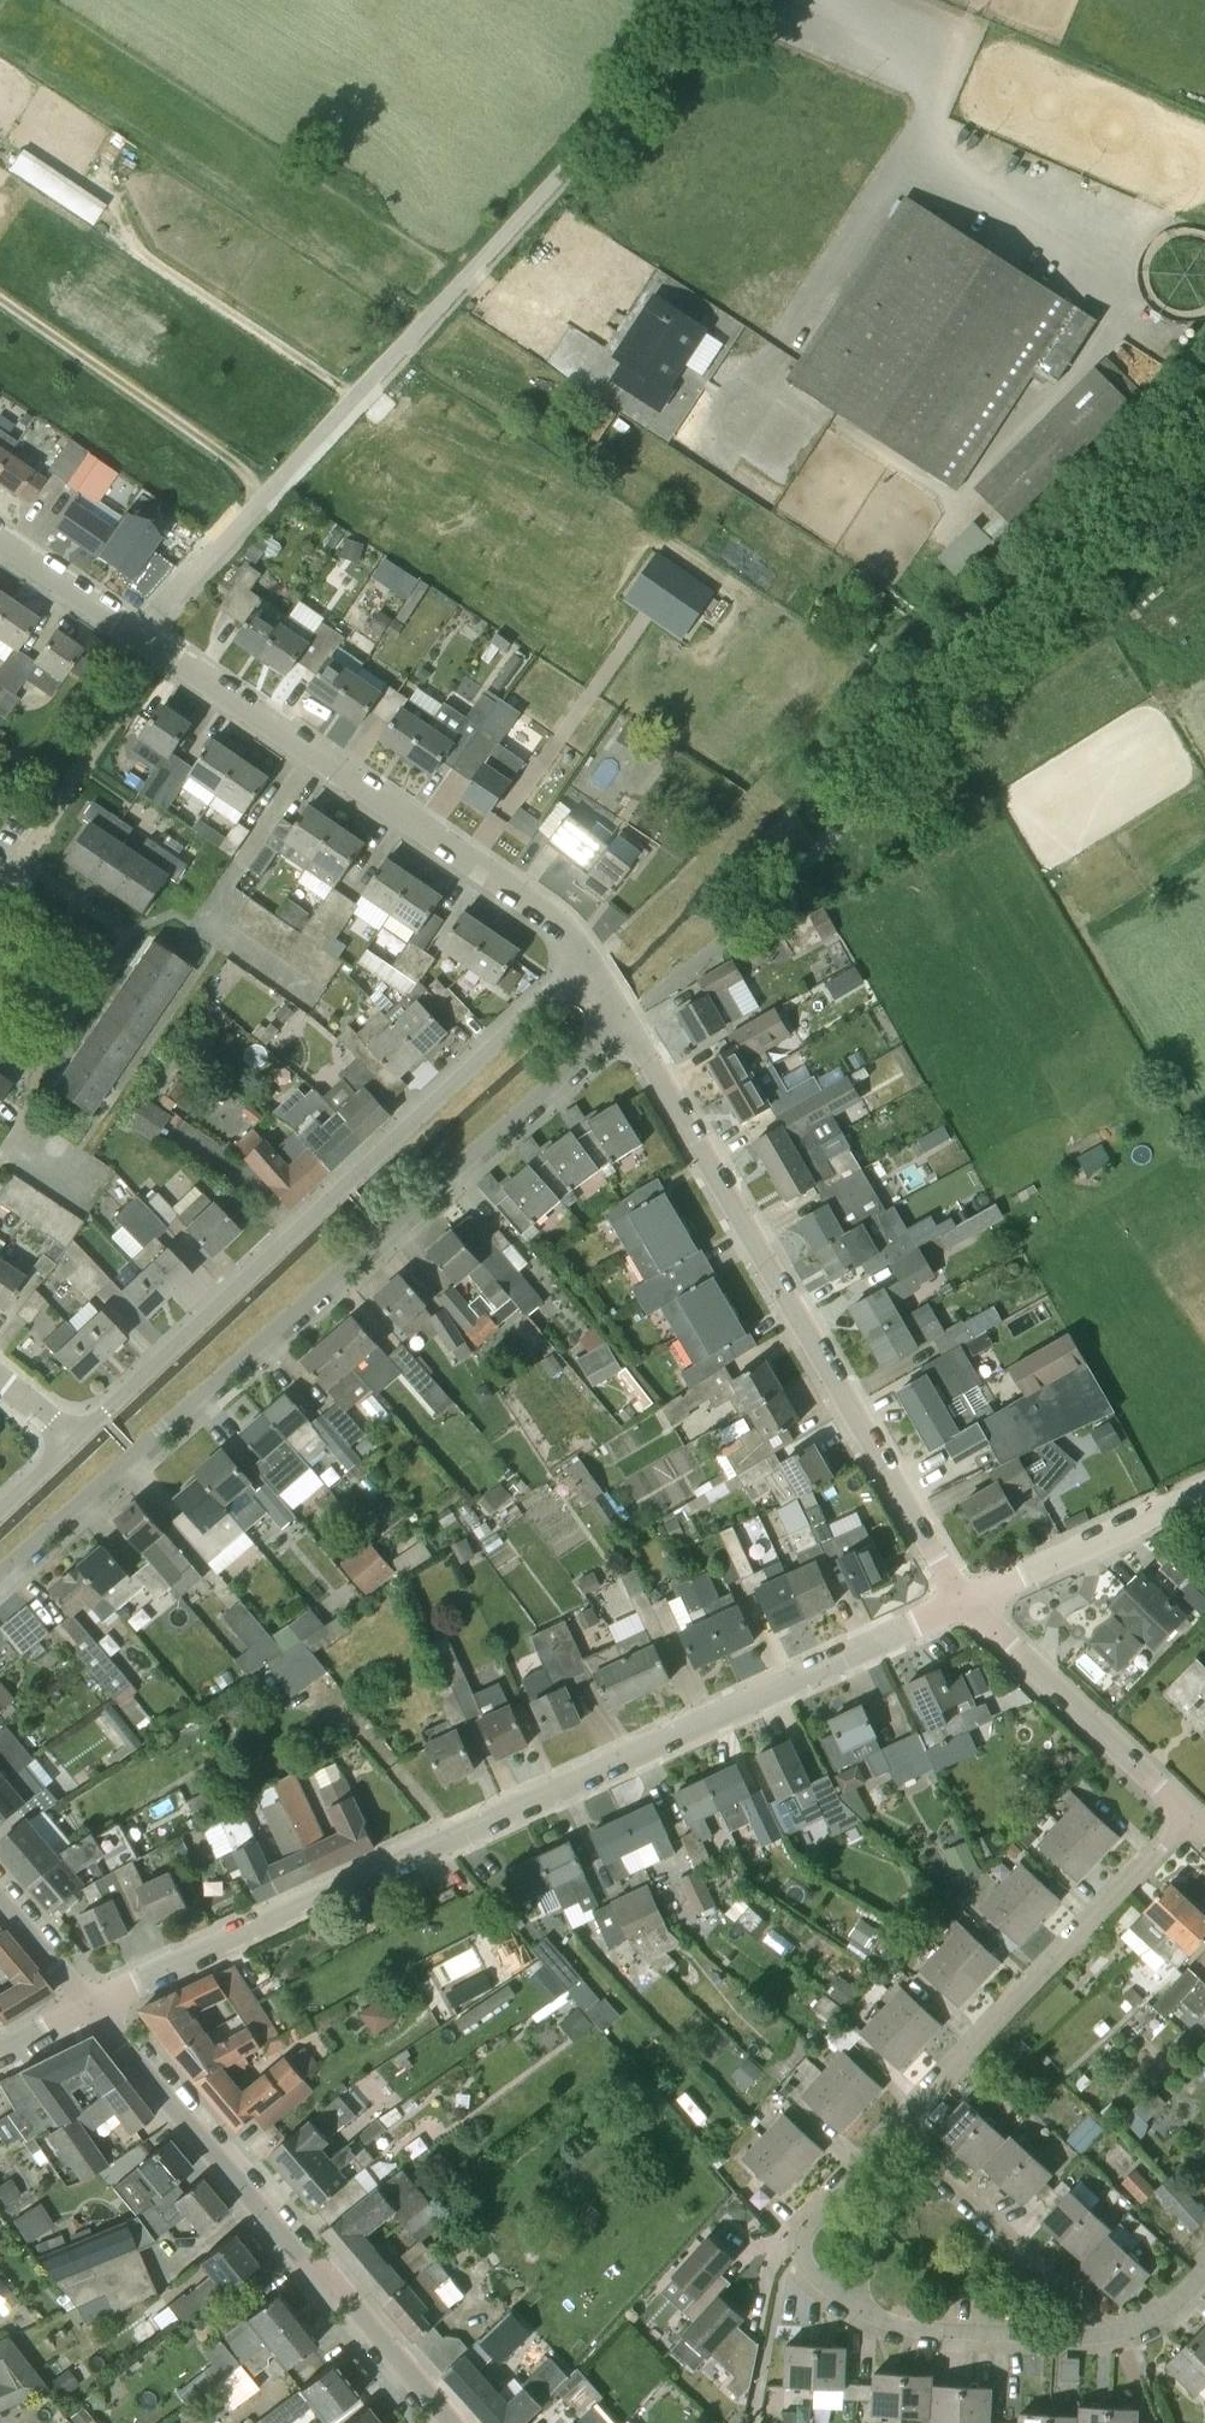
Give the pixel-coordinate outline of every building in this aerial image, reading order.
[(105,206),(34,159),(21,178),(92,225),(105,206)] [(957,491),(1031,377),(1044,386),(1049,379),(1056,384),(1097,321),(907,197),(787,380),(957,491)] [(705,332),(656,299),(616,358),(626,364),(615,382),(660,412),(672,393),(667,390),(705,332)] [(1131,403),(1097,369),(977,490),(1013,525),(1133,404),(1131,403)] [(26,414),(20,422),(26,426),(32,417),(26,414)] [(606,431),(596,424),(589,436),(599,442),(606,431)] [(16,442),(7,436),(0,431),(0,465),(7,455),(14,444),(16,442)] [(66,484),(85,456),(88,452),(69,439),(47,471),(66,484)] [(25,467),(7,455),(0,465),(0,485),(16,496),(18,494),(30,502),(45,480),(25,467)] [(111,531),(86,514),(113,475),(85,456),(66,484),(83,496),(65,523),(75,530),(69,538),(94,555),(111,531)] [(111,531),(94,555),(120,573),(126,565),(136,571),(147,555),(146,555),(154,544),(133,529),(143,513),(152,519),(163,504),(141,488),(111,531)] [(962,571),(996,535),(977,517),(943,553),(962,571)] [(271,534),(265,543),(258,538),(246,556),(256,564),(265,552),(272,557),(279,556),(282,551),(280,544),(274,540),(275,538),(271,534)] [(360,562),(364,544),(344,540),(340,558),(360,562)] [(658,555),(630,596),(685,634),(714,593),(658,555)] [(419,581),(385,558),(372,577),(406,600),(419,581)] [(262,658),(290,618),(264,600),(264,601),(250,592),(262,575),(249,566),(230,593),(245,603),(234,619),(246,627),(237,640),(262,658)] [(422,581),(396,618),(405,625),(431,587),(422,581)] [(877,608),(886,595),(873,587),(864,600),(877,608)] [(10,602),(0,595),(0,617),(10,602)] [(320,626),(328,612),(304,598),(296,611),(320,626)] [(4,662),(13,648),(16,650),(36,620),(10,602),(0,617),(0,660),(4,662)] [(379,611),(370,625),(383,634),(392,620),(379,611)] [(307,669),(333,631),(322,623),(314,635),(290,618),(262,658),(287,675),(296,662),(307,669)] [(404,626),(394,620),(385,633),(395,639),(404,626)] [(335,707),(355,678),(362,668),(364,664),(340,647),(346,639),(333,631),(307,669),(318,677),(309,690),(335,707)] [(20,699),(15,696),(26,678),(50,694),(80,650),(54,632),(31,666),(22,660),(3,688),(0,693),(0,715),(6,719),(20,699)] [(492,644),(500,650),(504,653),(511,644),(497,634),(490,643),(492,644)] [(13,648),(4,662),(0,668),(0,686),(3,688),(22,660),(13,654),(16,650),(13,648)] [(488,690),(498,697),(527,657),(517,650),(488,690)] [(416,676),(425,683),(431,673),(423,667),(416,676)] [(380,719),(397,693),(386,685),(362,668),(355,678),(335,707),(360,725),(369,712),(380,719)] [(407,757),(427,728),(427,727),(434,716),(435,717),(443,706),(419,688),(409,701),(397,693),(380,719),(391,727),(382,740),(407,757)] [(433,775),(442,762),(452,769),(481,729),(497,705),(502,699),(498,697),(488,690),(487,689),(466,718),(445,703),(443,706),(435,717),(434,716),(427,727),(427,728),(407,757),(433,775)] [(172,754),(191,726),(163,707),(142,738),(143,738),(133,752),(157,768),(140,794),(153,803),(182,761),(172,754)] [(645,728),(629,719),(617,741),(632,750),(645,728)] [(489,813),(516,774),(484,753),(494,738),(481,729),(452,769),(472,783),(463,796),(489,813)] [(217,796),(241,760),(213,741),(194,769),(182,761),(153,803),(167,813),(185,787),(187,788),(192,779),(217,796)] [(239,824),(269,779),(241,760),(217,796),(210,807),(235,825),(237,822),(239,824)] [(146,783),(132,773),(125,783),(139,793),(146,783)] [(91,824),(66,860),(145,914),(169,878),(177,883),(189,866),(149,839),(138,855),(124,845),(134,829),(94,802),(83,819),(91,824)] [(294,847),(313,860),(314,860),(337,826),(309,807),(295,827),(282,819),(248,868),(261,877),(279,853),(287,858),(294,847)] [(521,807),(510,822),(533,838),(544,823),(521,807)] [(610,847),(569,815),(547,843),(587,875),(581,883),(605,901),(629,869),(607,852),(610,847)] [(194,830),(220,848),(226,839),(200,821),(194,830)] [(250,832),(239,824),(237,822),(235,825),(226,839),(220,848),(219,849),(233,858),(250,832)] [(342,880),(365,845),(337,826),(314,860),(313,860),(306,871),(333,889),(334,890),(341,879),(342,880)] [(392,914),(415,879),(387,860),(364,895),(392,914)] [(420,933),(443,899),(415,879),(392,914),(420,933)] [(346,897),(334,890),(333,889),(312,920),(303,933),(302,935),(308,939),(315,943),(346,897)] [(324,949),(337,929),(342,932),(359,906),(346,897),(315,943),(320,947),(324,949)] [(244,933),(262,907),(250,899),(232,925),(244,933)] [(277,915),(303,933),(312,920),(307,917),(310,914),(289,899),(277,915)] [(256,941),(274,915),(262,907),(244,933),(256,941)] [(839,934),(826,908),(810,916),(823,942),(839,934)] [(469,967),(492,933),(465,913),(441,948),(469,967)] [(267,949),(285,923),(274,915),(256,941),(267,949)] [(279,957),(297,931),(285,923),(267,949),(279,957)] [(290,965),(308,939),(302,935),(297,931),(279,957),(290,965)] [(406,976),(423,950),(410,942),(404,950),(379,933),(368,950),(406,976)] [(497,986),(520,952),(492,933),(469,967),(497,986)] [(302,973),(320,947),(315,943),(308,939),(290,965),(302,973)] [(152,941),(102,1015),(139,1041),(189,967),(152,941)] [(769,958),(772,952),(768,946),(761,947),(752,952),(749,959),(753,965),(760,964),(769,958)] [(314,981),(332,955),(324,949),(320,947),(302,973),(314,981)] [(423,1056),(448,1032),(442,1026),(453,1016),(437,1000),(420,983),(419,985),(406,976),(368,950),(359,963),(407,996),(386,1016),(423,1056)] [(436,959),(423,950),(406,976),(419,985),(420,983),(436,959)] [(325,989),(343,963),(332,955),(314,981),(325,989)] [(726,988),(743,979),(733,962),(697,982),(706,998),(679,1014),(696,1043),(724,1027),(725,1028),(744,1017),(726,988)] [(842,977),(851,993),(865,985),(855,969),(842,977)] [(509,993),(520,978),(509,970),(498,986),(509,993)] [(470,1012),(449,989),(437,1000),(453,1016),(459,1023),(470,1012)] [(284,1024),(294,1013),(286,1006),(276,1017),(284,1024)] [(227,1030),(234,1022),(223,1013),(216,1020),(227,1030)] [(399,1079),(423,1056),(386,1016),(383,1013),(359,1036),(350,1026),(338,1038),(357,1058),(373,1075),(384,1064),(399,1079)] [(139,1041),(102,1015),(52,1089),(89,1114),(139,1041)] [(252,1033),(258,1038),(266,1028),(261,1023),(252,1033)] [(765,1052),(749,1025),(729,1037),(736,1048),(709,1064),(725,1093),(773,1065),(765,1052)] [(349,1066),(357,1058),(351,1051),(342,1059),(349,1066)] [(364,1141),(391,1115),(366,1089),(376,1079),(373,1075),(357,1058),(349,1066),(339,1076),(343,1080),(344,1079),(358,1093),(337,1113),(347,1123),(364,1141)] [(725,1093),(742,1122),(768,1107),(774,1116),(821,1088),(815,1078),(789,1093),(773,1065),(725,1093)] [(863,1100),(858,1092),(848,1073),(821,1088),(774,1116),(780,1127),(754,1144),(770,1171),(813,1146),(815,1145),(808,1133),(863,1100)] [(11,1084),(0,1077),(0,1100),(11,1084)] [(166,1096),(167,1097),(175,1103),(185,1110),(196,1094),(177,1080),(166,1096)] [(216,1098),(229,1107),(234,1099),(221,1090),(216,1098)] [(331,1172),(362,1142),(363,1143),(364,1141),(347,1123),(332,1137),(294,1096),(273,1116),(287,1124),(312,1151),(331,1172)] [(175,1103),(167,1097),(159,1108),(168,1113),(175,1103)] [(168,1113),(159,1108),(145,1098),(126,1125),(152,1142),(170,1115),(168,1113)] [(263,1114),(249,1104),(242,1113),(257,1123),(263,1114)] [(604,1167),(643,1145),(629,1124),(623,1113),(617,1104),(588,1122),(593,1131),(585,1136),(604,1167)] [(638,1104),(623,1113),(629,1124),(644,1114),(638,1104)] [(176,1115),(170,1122),(178,1128),(184,1121),(176,1115)] [(943,1125),(931,1132),(939,1145),(951,1138),(943,1125)] [(331,1172),(312,1151),(292,1169),(266,1141),(265,1142),(253,1129),(234,1147),(244,1158),(244,1159),(292,1210),(331,1172)] [(568,1195),(599,1170),(604,1167),(585,1136),(578,1140),(571,1132),(543,1153),(550,1161),(543,1167),(568,1195)] [(827,1189),(861,1169),(849,1148),(822,1163),(813,1146),(770,1171),(788,1201),(823,1181),(827,1189)] [(560,1202),(568,1195),(543,1167),(536,1173),(529,1165),(503,1188),(510,1196),(497,1207),(522,1237),(560,1202)] [(817,1251),(844,1236),(835,1221),(877,1196),(862,1170),(861,1169),(827,1189),(828,1190),(820,1194),(827,1207),(800,1223),(817,1251)] [(24,1182),(12,1175),(4,1187),(0,1192),(0,1205),(6,1209),(24,1182)] [(17,1217),(35,1190),(24,1182),(6,1209),(17,1217)] [(211,1256),(238,1231),(202,1193),(195,1187),(172,1208),(157,1192),(144,1206),(166,1228),(177,1217),(187,1228),(185,1229),(211,1256)] [(29,1224),(47,1198),(35,1190),(17,1217),(29,1224)] [(683,1223),(666,1193),(645,1205),(638,1191),(606,1214),(609,1220),(598,1226),(601,1232),(612,1226),(628,1254),(683,1223)] [(191,1276),(166,1249),(165,1250),(155,1239),(166,1228),(144,1206),(135,1197),(114,1218),(142,1248),(131,1259),(143,1271),(168,1297),(191,1276)] [(41,1232),(59,1206),(47,1198),(29,1224),(41,1232)] [(53,1240),(70,1213),(59,1206),(41,1232),(53,1240)] [(66,1249),(71,1241),(83,1222),(70,1213),(53,1240),(66,1249)] [(919,1248),(942,1235),(936,1225),(931,1216),(908,1229),(910,1232),(912,1235),(919,1248)] [(936,1225),(942,1235),(957,1226),(951,1217),(936,1225)] [(543,1304),(501,1255),(511,1246),(501,1233),(490,1242),(470,1218),(454,1231),(508,1298),(510,1297),(527,1318),(543,1304)] [(699,1252),(683,1223),(628,1254),(645,1282),(632,1290),(640,1303),(688,1275),(681,1262),(699,1252)] [(877,1254),(880,1252),(864,1224),(844,1236),(817,1251),(833,1280),(878,1256),(877,1254)] [(508,1298),(454,1231),(429,1252),(457,1285),(469,1275),(484,1293),(469,1306),(452,1287),(439,1300),(479,1347),(500,1329),(489,1316),(497,1308),(508,1298)] [(909,1233),(897,1239),(898,1241),(884,1249),(893,1265),(920,1250),(919,1248),(912,1235),(910,1236),(909,1233)] [(110,1281),(87,1258),(71,1241),(66,1249),(63,1252),(77,1268),(100,1291),(110,1281)] [(44,1279),(55,1264),(59,1259),(59,1258),(65,1249),(58,1245),(53,1254),(48,1251),(44,1256),(43,1255),(31,1269),(44,1279)] [(899,1280),(928,1264),(920,1250),(893,1265),(891,1267),(899,1280)] [(0,1261),(0,1308),(3,1311),(25,1278),(0,1261)] [(936,1277),(928,1264),(899,1280),(850,1310),(867,1339),(901,1320),(892,1305),(917,1290),(916,1289),(936,1277)] [(100,1291),(77,1268),(66,1279),(89,1302),(100,1291)] [(168,1297),(143,1271),(120,1292),(145,1319),(168,1297)] [(677,1338),(731,1306),(714,1277),(696,1288),(688,1275),(640,1303),(648,1316),(661,1309),(677,1338)] [(473,1354),(445,1311),(433,1318),(424,1308),(427,1305),(401,1276),(375,1298),(411,1339),(422,1330),(432,1341),(439,1335),(451,1353),(453,1352),(460,1363),(473,1354)] [(29,1324),(47,1302),(35,1290),(16,1314),(29,1324)] [(636,1321),(645,1316),(639,1306),(630,1311),(636,1321)] [(729,1346),(748,1336),(731,1306),(677,1338),(694,1366),(681,1374),(689,1388),(698,1382),(701,1380),(723,1364),(735,1356),(729,1346)] [(942,1357),(960,1346),(965,1343),(983,1332),(1002,1322),(994,1307),(975,1318),(964,1324),(962,1321),(943,1332),(936,1320),(909,1335),(901,1320),(867,1339),(884,1368),(933,1340),(942,1357)] [(124,1339),(99,1313),(77,1334),(101,1360),(124,1339)] [(437,1390),(402,1346),(387,1358),(353,1317),(328,1339),(372,1390),(397,1368),(425,1400),(437,1390)] [(983,1332),(965,1343),(973,1358),(992,1346),(984,1332),(983,1332)] [(1026,1396),(1068,1371),(1086,1362),(1069,1333),(1009,1368),(1026,1396)] [(101,1360),(77,1334),(54,1355),(79,1381),(101,1360)] [(347,1413),(372,1390),(328,1339),(302,1362),(336,1404),(322,1416),(348,1448),(350,1447),(365,1434),(347,1413)] [(587,1378),(617,1362),(607,1343),(577,1360),(587,1378)] [(960,1346),(942,1357),(940,1358),(945,1366),(898,1393),(915,1421),(942,1405),(956,1398),(963,1394),(982,1383),(960,1346)] [(554,1354),(540,1363),(550,1379),(564,1370),(554,1354)] [(749,1411),(783,1393),(766,1362),(731,1378),(723,1364),(701,1380),(698,1382),(689,1388),(690,1389),(662,1408),(662,1409),(655,1413),(665,1431),(691,1416),(689,1412),(710,1400),(715,1409),(731,1400),(739,1416),(749,1411)] [(1058,1439),(1115,1414),(1086,1362),(1068,1371),(1026,1396),(995,1414),(971,1428),(950,1441),(944,1444),(957,1465),(991,1446),(1002,1466),(1018,1458),(1058,1439)] [(618,1374),(619,1374),(615,1377),(629,1395),(632,1392),(636,1397),(630,1401),(640,1413),(646,1409),(654,1403),(626,1368),(622,1371),(618,1374)] [(455,1403),(441,1387),(425,1400),(439,1416),(455,1403)] [(759,1445),(800,1422),(783,1393),(749,1411),(758,1427),(739,1437),(740,1439),(715,1454),(725,1472),(729,1480),(766,1459),(768,1458),(759,1445)] [(975,1415),(963,1394),(956,1398),(942,1405),(915,1421),(932,1451),(944,1444),(950,1441),(971,1428),(995,1414),(990,1406),(975,1415)] [(348,1448),(322,1416),(312,1424),(287,1395),(265,1415),(307,1465),(327,1447),(348,1471),(350,1469),(359,1480),(370,1471),(350,1447),(348,1448)] [(638,1415),(631,1405),(618,1415),(626,1425),(638,1415)] [(267,1485),(275,1494),(287,1483),(307,1465),(265,1415),(242,1435),(262,1458),(252,1467),(267,1485)] [(1110,1422),(1091,1433),(1103,1454),(1122,1443),(1110,1422)] [(367,1438),(356,1447),(363,1456),(374,1447),(367,1438)] [(1018,1458),(1002,1466),(990,1473),(997,1485),(963,1504),(980,1534),(1015,1513),(1007,1499),(1033,1485),(1042,1501),(1060,1481),(1056,1475),(1080,1459),(1058,1439),(1018,1458)] [(833,1479),(814,1446),(781,1466),(783,1469),(775,1473),(766,1459),(729,1480),(730,1480),(699,1498),(698,1498),(684,1506),(690,1517),(743,1486),(753,1502),(772,1491),(780,1505),(796,1497),(797,1499),(833,1479)] [(257,1494),(249,1485),(251,1483),(223,1451),(196,1474),(199,1478),(233,1518),(256,1498),(282,1530),(295,1518),(275,1494),(267,1485),(257,1494)] [(603,1492),(580,1460),(566,1470),(587,1500),(603,1492)] [(730,1480),(729,1480),(725,1472),(694,1490),(698,1498),(699,1498),(730,1480)] [(209,1564),(246,1533),(233,1518),(199,1478),(174,1499),(196,1524),(184,1534),(209,1564)] [(529,1487),(520,1478),(509,1488),(514,1494),(519,1490),(522,1493),(529,1487)] [(500,1483),(479,1502),(491,1515),(512,1496),(500,1483)] [(621,1524),(601,1496),(604,1494),(603,1492),(587,1500),(609,1532),(621,1524)] [(799,1503),(797,1499),(796,1497),(780,1505),(782,1508),(779,1509),(791,1535),(789,1536),(807,1576),(790,1583),(806,1618),(836,1604),(818,1564),(826,1560),(810,1526),(805,1515),(799,1503)] [(204,1579),(162,1531),(138,1501),(115,1520),(151,1562),(173,1587),(172,1588),(181,1598),(204,1579)] [(665,1523),(674,1542),(686,1537),(677,1517),(665,1523)] [(889,1580),(871,1538),(866,1528),(836,1541),(826,1519),(819,1522),(810,1526),(826,1560),(838,1555),(856,1595),(889,1580)] [(474,1531),(480,1540),(492,1532),(486,1522),(474,1531)] [(375,1527),(368,1533),(374,1540),(381,1534),(375,1527)] [(755,1573),(733,1527),(720,1533),(730,1557),(729,1557),(740,1580),(741,1579),(752,1577),(751,1575),(755,1573)] [(461,1565),(476,1558),(467,1538),(452,1546),(461,1565)] [(369,1596),(396,1573),(369,1541),(342,1564),(369,1596)] [(173,1587),(151,1562),(131,1578),(104,1547),(79,1568),(116,1612),(146,1586),(158,1600),(172,1588),(173,1587)] [(740,1580),(729,1557),(718,1563),(728,1586),(740,1580)] [(1160,1570),(1183,1591),(1193,1580),(1170,1559),(1160,1570)] [(806,1618),(790,1583),(780,1561),(755,1573),(751,1575),(752,1577),(757,1590),(776,1631),(806,1618)] [(116,1612),(79,1568),(51,1592),(71,1616),(72,1617),(74,1615),(88,1603),(104,1622),(116,1612)] [(646,1631),(617,1644),(640,1694),(670,1680),(656,1647),(655,1648),(652,1643),(667,1636),(653,1605),(652,1605),(636,1570),(621,1577),(646,1631)] [(594,1571),(579,1578),(587,1594),(601,1587),(594,1571)] [(754,1642),(732,1593),(721,1599),(708,1571),(691,1579),(725,1655),(754,1642)] [(1118,1669),(1146,1640),(1155,1649),(1185,1618),(1142,1576),(1112,1607),(1119,1614),(1091,1643),(1118,1669)] [(725,1655),(691,1579),(677,1585),(682,1597),(669,1603),(666,1599),(653,1605),(667,1636),(680,1630),(697,1667),(725,1655)] [(377,1597),(367,1604),(372,1611),(382,1604),(377,1597)] [(249,1676),(286,1653),(285,1652),(272,1638),(242,1602),(223,1617),(250,1649),(237,1660),(249,1676)] [(51,1633),(28,1605),(0,1628),(0,1629),(23,1657),(51,1633)] [(594,1606),(578,1614),(585,1629),(601,1622),(594,1606)] [(325,1626),(311,1610),(289,1627),(272,1638),(285,1652),(302,1641),(325,1626)] [(139,1692),(74,1615),(72,1617),(71,1616),(56,1629),(122,1707),(120,1708),(140,1732),(153,1721),(133,1697),(139,1692)] [(325,1626),(302,1641),(313,1654),(349,1630),(340,1617),(326,1626),(325,1626)] [(640,1694),(617,1644),(584,1659),(565,1621),(549,1629),(573,1680),(588,1672),(591,1678),(595,1676),(609,1708),(640,1694)] [(567,1689),(577,1685),(573,1680),(549,1629),(531,1638),(545,1669),(523,1680),(548,1736),(581,1721),(567,1689)] [(528,1746),(504,1692),(499,1683),(474,1695),(461,1667),(459,1668),(446,1638),(433,1644),(448,1677),(452,1686),(467,1720),(481,1714),(483,1719),(480,1721),(498,1759),(528,1746)] [(275,1672),(292,1697),(311,1683),(294,1658),(275,1672)] [(1197,1659),(1163,1693),(1204,1735),(1204,1667),(1197,1659)] [(980,1667),(963,1675),(974,1699),(991,1691),(980,1667)] [(924,1752),(965,1733),(958,1716),(947,1721),(943,1711),(970,1698),(961,1677),(947,1684),(941,1670),(906,1686),(927,1732),(917,1737),(924,1752)] [(229,1672),(217,1680),(223,1690),(235,1682),(229,1672)] [(5,1708),(15,1700),(0,1681),(0,1712),(5,1708)] [(475,1770),(455,1726),(467,1720),(452,1686),(436,1694),(449,1720),(421,1733),(444,1784),(475,1770)] [(144,1745),(112,1705),(102,1713),(127,1745),(115,1754),(120,1761),(132,1752),(133,1753),(144,1745)] [(882,1750),(880,1747),(862,1707),(831,1722),(836,1734),(821,1741),(836,1772),(851,1765),(868,1757),(877,1777),(889,1771),(897,1787),(933,1770),(924,1752),(917,1737),(915,1734),(882,1750)] [(7,1726),(0,1732),(0,1788),(28,1765),(34,1758),(7,1726)] [(839,1802),(826,1774),(808,1783),(790,1741),(758,1755),(780,1801),(797,1793),(804,1808),(812,1822),(823,1817),(833,1837),(863,1822),(840,1801),(839,1802)] [(848,1790),(870,1782),(862,1763),(841,1772),(848,1790)] [(318,1875),(354,1858),(376,1847),(365,1824),(367,1822),(364,1816),(361,1817),(352,1797),(336,1764),(316,1774),(323,1788),(319,1790),(339,1833),(326,1839),(303,1790),(295,1774),(275,1785),(318,1875)] [(32,1818),(59,1802),(28,1765),(0,1788),(0,1826),(18,1811),(27,1821),(32,1818)] [(779,1826),(767,1801),(755,1806),(736,1766),(706,1780),(719,1810),(736,1802),(744,1822),(754,1817),(761,1833),(779,1826)] [(713,1865),(703,1842),(711,1838),(703,1818),(719,1810),(706,1780),(675,1794),(693,1832),(682,1838),(698,1872),(700,1871),(713,1865)] [(318,1875),(275,1785),(256,1796),(263,1809),(263,1810),(286,1861),(270,1869),(281,1892),(318,1875)] [(1120,1837),(1073,1793),(1065,1802),(1073,1809),(1060,1823),(1099,1860),(1120,1837)] [(281,1892),(270,1869),(256,1841),(239,1804),(219,1816),(235,1851),(235,1852),(235,1853),(224,1858),(231,1874),(243,1869),(259,1902),(281,1892)] [(675,1854),(653,1805),(623,1819),(636,1848),(645,1868),(675,1854)] [(195,1817),(187,1822),(192,1830),(200,1825),(195,1817)] [(42,1830),(32,1818),(27,1821),(0,1844),(0,1852),(29,1887),(61,1860),(57,1855),(61,1852),(42,1830)] [(629,1877),(619,1856),(636,1848),(623,1819),(593,1833),(615,1883),(629,1877)] [(1099,1860),(1060,1823),(1038,1846),(1077,1883),(1099,1860)] [(138,1857),(119,1825),(95,1839),(91,1833),(61,1852),(57,1855),(61,1860),(29,1887),(52,1913),(79,1889),(83,1887),(114,1870),(138,1857)] [(1019,1839),(1028,1848),(1038,1838),(1029,1829),(1019,1839)] [(983,1861),(1001,1851),(991,1832),(973,1842),(983,1861)] [(190,1851),(183,1837),(172,1842),(179,1856),(190,1851)] [(966,1843),(948,1850),(961,1876),(957,1878),(960,1883),(961,1883),(966,1888),(983,1872),(978,1866),(966,1843)] [(599,1906),(570,1844),(540,1858),(554,1888),(561,1906),(562,1905),(564,1910),(580,1903),(584,1913),(599,1906)] [(1007,1853),(1013,1859),(1021,1851),(1015,1845),(1007,1853)] [(188,1906),(171,1873),(144,1885),(134,1862),(138,1859),(138,1857),(114,1870),(138,1921),(152,1915),(155,1921),(188,1906)] [(561,1906),(554,1888),(540,1858),(509,1872),(532,1922),(546,1916),(545,1913),(561,1906)] [(1061,1900),(1022,1864),(1000,1886),(1039,1923),(1061,1900)] [(138,1921),(114,1870),(83,1887),(93,1909),(80,1916),(96,1949),(128,1933),(125,1927),(138,1921)] [(716,1906),(700,1871),(698,1872),(698,1873),(680,1881),(696,1915),(716,1906)] [(1153,1950),(1193,1906),(1170,1884),(1145,1911),(1130,1928),(1153,1950)] [(612,1903),(612,1904),(629,1940),(632,1946),(664,1977),(677,1963),(667,1953),(684,1945),(669,1932),(665,1923),(649,1886),(612,1903)] [(1039,1923),(1000,1886),(979,1909),(1018,1945),(1039,1923)] [(417,1907),(428,1902),(422,1891),(412,1896),(417,1907)] [(65,1914),(81,1900),(75,1893),(59,1907),(65,1914)] [(629,1940),(612,1904),(593,1913),(609,1949),(629,1940)] [(1204,1941),(1204,1917),(1193,1906),(1153,1950),(1141,1956),(1156,1971),(1165,1961),(1169,1965),(1171,1963),(1177,1969),(1191,1955),(1204,1941)] [(770,1924),(756,1912),(743,1926),(757,1939),(770,1924)] [(519,1918),(514,1922),(520,1930),(526,1925),(519,1918)] [(1001,1963),(962,1926),(953,1918),(946,1926),(955,1935),(941,1949),(980,1986),(1001,1963)] [(865,1946),(876,1929),(861,1919),(850,1935),(865,1946)] [(0,1928),(0,1965),(1,1964),(18,1950),(0,1928)] [(601,2001),(547,1938),(533,1950),(551,1970),(550,1971),(566,1989),(569,1991),(568,1992),(573,1999),(574,1998),(586,2013),(601,2001)] [(980,1986),(941,1949),(920,1971),(959,2008),(980,1986)] [(54,1992),(30,1963),(13,1977),(9,1980),(8,1980),(12,1985),(0,1993),(0,2024),(54,1992)] [(191,2013),(225,1996),(238,2015),(257,2004),(232,1967),(180,1992),(141,2010),(175,2053),(205,2035),(191,2013)] [(1165,2018),(1200,1980),(1188,1969),(1153,2007),(1165,2018)] [(553,2000),(566,1989),(550,1971),(534,1984),(547,1999),(550,1997),(553,2000)] [(859,1991),(847,1981),(839,1976),(827,1992),(847,2007),(859,1991)] [(517,1995),(509,1984),(456,2020),(463,2031),(517,1995)] [(1123,1996),(1127,2000),(1133,2006),(1134,2007),(1143,1999),(1132,1987),(1123,1996)] [(942,2026),(903,1989),(882,2011),(921,2048),(942,2026)] [(814,2006),(832,2022),(842,2010),(825,1994),(814,2006)] [(364,2014),(383,2033),(403,2015),(384,1995),(364,2014)] [(278,2039),(279,2038),(257,2004),(238,2015),(247,2029),(214,2047),(205,2035),(175,2053),(197,2081),(242,2056),(245,2054),(261,2047),(278,2039)] [(594,2025),(579,2007),(559,2024),(575,2042),(594,2025)] [(900,2071),(921,2048),(882,2011),(860,2034),(900,2071)] [(267,2057),(302,2038),(315,2031),(311,2021),(279,2038),(278,2039),(261,2047),(267,2057)] [(812,2047),(796,2033),(765,2068),(781,2082),(812,2047)] [(60,2127),(123,2079),(90,2037),(19,2072),(46,2108),(18,2126),(26,2138),(31,2137),(48,2129),(50,2133),(51,2133),(60,2127)] [(238,2131),(281,2094),(302,2077),(303,2078),(319,2064),(305,2048),(289,2061),(286,2057),(244,2091),(232,2077),(247,2070),(246,2066),(250,2064),(245,2054),(242,2056),(197,2081),(197,2082),(238,2131)] [(883,2088),(846,2053),(844,2051),(823,2074),(862,2111),(883,2088)] [(749,2057),(731,2076),(746,2090),(764,2071),(749,2057)] [(862,2111),(823,2074),(801,2096),(841,2133),(862,2111)] [(1074,2085),(1081,2092),(1092,2082),(1085,2074),(1074,2085)] [(153,2117),(123,2079),(60,2127),(51,2133),(50,2133),(48,2134),(80,2182),(89,2180),(105,2168),(81,2132),(115,2108),(134,2132),(153,2117)] [(349,2087),(343,2079),(336,2085),(343,2093),(349,2087)] [(796,2088),(789,2082),(780,2091),(787,2097),(796,2088)] [(997,2108),(1007,2097),(999,2090),(989,2100),(997,2108)] [(1166,2104),(1154,2091),(1123,2118),(1141,2139),(1151,2130),(1146,2123),(1166,2104)] [(787,2103),(778,2096),(772,2102),(780,2110),(787,2103)] [(331,2162),(329,2161),(321,2151),(330,2143),(327,2140),(357,2116),(340,2097),(269,2156),(299,2190),(331,2162)] [(1006,2116),(1016,2106),(1007,2097),(997,2108),(1006,2116)] [(957,2152),(987,2120),(966,2101),(936,2132),(957,2152)] [(1111,2103),(1101,2113),(1108,2120),(1118,2111),(1111,2103)] [(381,2188),(366,2168),(375,2160),(365,2147),(387,2130),(404,2117),(397,2108),(378,2120),(329,2161),(331,2162),(299,2190),(317,2211),(332,2227),(381,2188)] [(824,2151),(785,2114),(763,2136),(803,2173),(824,2151)] [(1007,2140),(987,2120),(957,2152),(978,2172),(982,2167),(1007,2140)] [(1092,2143),(1077,2129),(1066,2140),(1082,2154),(1092,2143)] [(1003,2187),(1032,2155),(1011,2135),(1007,2140),(982,2167),(1003,2187)] [(803,2173),(763,2136),(742,2159),(781,2196),(803,2173)] [(181,2196),(172,2185),(191,2169),(168,2142),(114,2187),(137,2216),(150,2208),(157,2216),(181,2196)] [(723,2155),(713,2163),(719,2170),(728,2161),(723,2155)] [(1044,2203),(1055,2191),(1046,2182),(1053,2175),(1032,2155),(1003,2187),(1024,2206),(1035,2194),(1044,2203)] [(1153,2191),(1135,2172),(1123,2183),(1142,2202),(1153,2191)] [(401,2173),(381,2188),(332,2227),(325,2232),(341,2252),(359,2237),(394,2210),(406,2224),(430,2206),(401,2173)] [(1171,2177),(1155,2192),(1191,2231),(1204,2219),(1204,2214),(1171,2177)] [(10,2178),(0,2185),(0,2197),(5,2205),(21,2195),(10,2178)] [(202,2234),(227,2213),(200,2180),(181,2196),(157,2216),(150,2208),(137,2216),(136,2216),(133,2218),(151,2241),(154,2241),(153,2240),(170,2227),(171,2228),(187,2215),(202,2234)] [(1113,2206),(1122,2196),(1114,2187),(1104,2198),(1113,2206)] [(1092,2211),(1071,2191),(1063,2199),(1055,2191),(1044,2203),(1053,2211),(1041,2223),(1062,2242),(1092,2211)] [(27,2244),(55,2226),(40,2203),(13,2221),(27,2244)] [(421,2241),(444,2223),(430,2206),(406,2224),(420,2241),(421,2240),(421,2241)] [(1083,2262),(1108,2234),(1109,2235),(1113,2230),(1092,2211),(1062,2242),(1083,2262)] [(137,2250),(156,2242),(154,2241),(151,2241),(133,2218),(122,2224),(122,2225),(35,2258),(53,2280),(76,2307),(86,2326),(156,2295),(137,2250)] [(1140,2242),(1150,2232),(1141,2223),(1131,2235),(1140,2242)] [(1149,2250),(1159,2240),(1150,2232),(1140,2242),(1149,2250)] [(1129,2254),(1109,2235),(1108,2234),(1083,2262),(1079,2266),(1100,2285),(1129,2254)] [(180,2325),(256,2267),(247,2255),(247,2251),(245,2248),(241,2247),(233,2236),(199,2262),(210,2276),(185,2296),(183,2294),(167,2307),(180,2325)] [(407,2283),(425,2269),(437,2260),(421,2241),(421,2240),(420,2241),(402,2255),(388,2237),(352,2266),(383,2303),(407,2283)] [(720,2296),(732,2283),(720,2273),(733,2259),(710,2238),(674,2277),(661,2293),(683,2312),(696,2323),(697,2324),(721,2297),(720,2296)] [(1121,2305),(1150,2273),(1129,2254),(1100,2285),(1121,2305)] [(416,2342),(426,2354),(447,2336),(437,2324),(453,2311),(436,2291),(440,2287),(425,2269),(407,2283),(383,2303),(384,2304),(383,2304),(416,2342)] [(1162,2279),(1152,2290),(1159,2297),(1169,2286),(1162,2279)] [(214,2386),(265,2346),(298,2320),(278,2294),(245,2319),(251,2327),(225,2347),(218,2340),(202,2353),(211,2365),(175,2394),(186,2408),(214,2386)] [(744,2341),(732,2330),(743,2317),(721,2297),(697,2324),(696,2323),(672,2350),(695,2371),(710,2354),(735,2377),(726,2386),(740,2399),(751,2387),(760,2344),(744,2341)] [(284,2370),(317,2344),(298,2320),(265,2346),(214,2386),(233,2409),(259,2389),(251,2379),(267,2365),(268,2359),(272,2355),(284,2370)] [(1188,2343),(1204,2361),(1204,2327),(1188,2343)] [(460,2338),(447,2336),(426,2354),(444,2374),(463,2356),(464,2357),(467,2353),(471,2350),(460,2338)] [(46,2389),(7,2339),(0,2342),(0,2409),(7,2406),(46,2389)] [(1204,2387),(1204,2361),(1188,2343),(1166,2365),(1196,2396),(1204,2387)] [(815,2389),(817,2346),(787,2345),(785,2387),(815,2389)] [(845,2384),(847,2348),(817,2346),(815,2389),(844,2390),(844,2400),(859,2401),(860,2385),(845,2384)] [(522,2387),(509,2399),(496,2383),(467,2353),(464,2357),(463,2356),(444,2374),(488,2422),(525,2422),(524,2422),(543,2405),(569,2379),(546,2355),(517,2382),(522,2387)] [(333,2364),(260,2420),(262,2422),(294,2422),(314,2408),(324,2421),(358,2397),(333,2364)] [(81,2386),(68,2369),(53,2380),(66,2397),(81,2386)] [(559,2393),(581,2419),(584,2416),(604,2399),(585,2378),(577,2370),(571,2378),(559,2393)] [(902,2417),(904,2374),(875,2373),(874,2385),(860,2385),(859,2401),(874,2401),(873,2416),(902,2417)] [(933,2385),(934,2376),(904,2374),(902,2417),(931,2418),(932,2418),(933,2385)] [(933,2385),(932,2418),(931,2418),(931,2422),(961,2422),(963,2387),(933,2385)] [(992,2388),(963,2387),(961,2422),(990,2422),(992,2388)] [(93,2396),(93,2409),(106,2409),(106,2396),(93,2396)] [(83,2407),(71,2417),(76,2422),(87,2422),(93,2419),(83,2407)] [(1109,2408),(1080,2407),(1079,2417),(1079,2422),(1108,2422),(1109,2408)] [(367,2408),(348,2422),(378,2422),(367,2408)] [(1139,2410),(1109,2408),(1108,2422),(1138,2422),(1139,2410)] [(797,2413),(784,2412),(784,2422),(796,2422),(797,2413)] [(1050,2415),(1020,2414),(1020,2422),(1050,2422),(1050,2415)]
